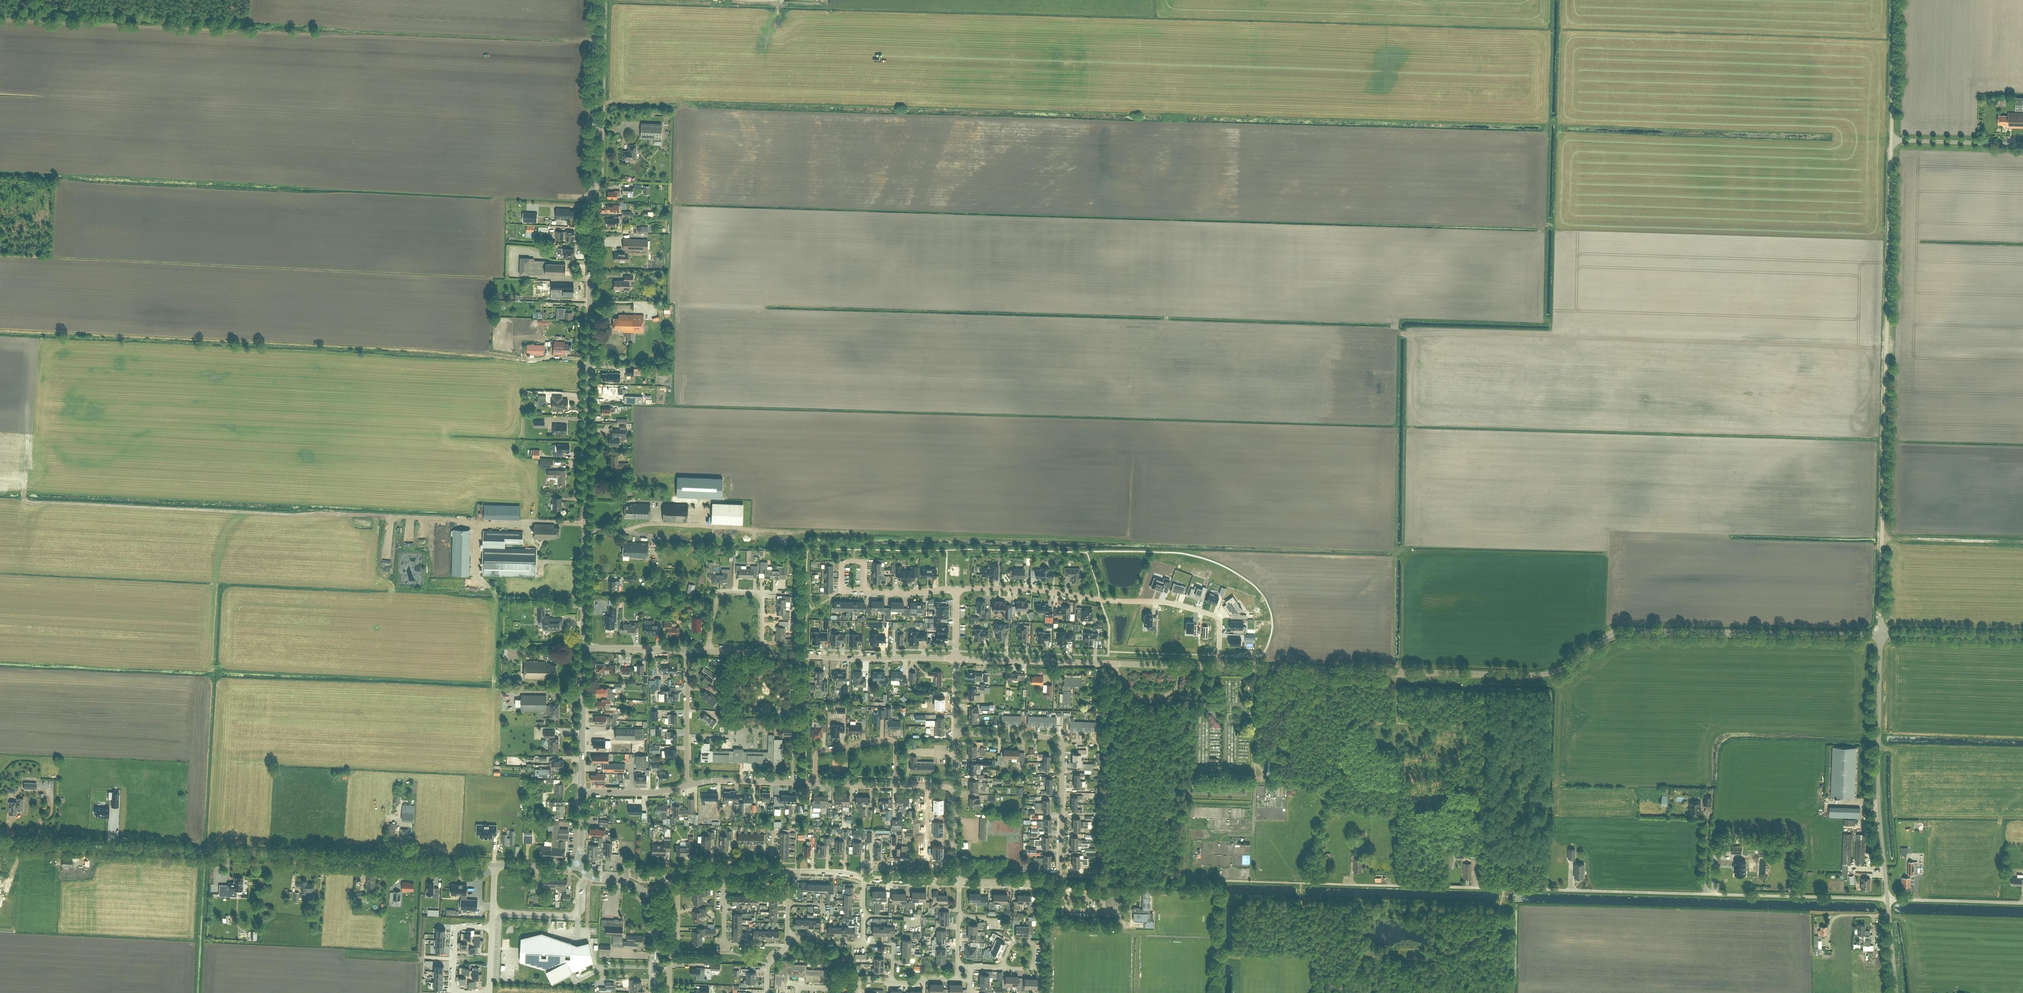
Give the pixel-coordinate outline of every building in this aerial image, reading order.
[(2008,112),(2008,116),(1999,115),(1998,124),(2008,124),(2008,127),(2022,128),(2022,113),(2008,112)] [(641,123),(641,139),(662,139),(662,123),(641,123)] [(636,157),(636,145),(630,145),(629,150),(628,151),(623,151),(622,159),(633,160),(636,157)] [(570,218),(575,218),(575,211),(570,211),(570,209),(556,208),(556,219),(565,219),(565,218),(570,219),(570,218)] [(537,222),(537,213),(523,212),(523,222),(537,222)] [(607,219),(607,225),(616,225),(619,225),(619,217),(614,217),(614,219),(607,219)] [(566,241),(572,241),(572,236),(574,236),(574,231),(566,231),(566,232),(556,231),(556,239),(563,239),(565,239),(565,241),(566,241)] [(648,239),(624,239),(623,250),(625,250),(625,253),(615,253),(615,261),(628,261),(628,253),(628,250),(647,250),(648,239)] [(574,258),(574,249),(563,249),(563,248),(558,248),(558,253),(563,253),(563,254),(564,254),(564,257),(574,258)] [(546,261),(534,260),(534,258),(530,258),(520,257),(520,274),(529,274),(565,275),(566,264),(546,263),(546,261)] [(633,281),(633,276),(624,275),(624,280),(622,280),(614,280),(614,289),(629,289),(629,281),(633,281)] [(573,284),(551,283),(551,284),(537,284),(537,285),(533,285),(533,295),(537,295),(537,299),(564,300),(564,297),(573,297),(573,284)] [(552,312),(557,313),(557,314),(554,314),(553,317),(565,318),(572,318),(573,312),(565,311),(565,313),(560,313),(560,309),(552,308),(552,312)] [(643,332),(644,315),(619,314),(619,318),(614,317),(613,329),(619,329),(619,330),(624,331),(624,332),(643,332)] [(571,353),(572,345),(567,344),(567,343),(565,343),(565,342),(554,341),(553,354),(567,355),(567,352),(571,353)] [(544,355),(544,345),(527,344),(527,354),(544,355)] [(620,381),(620,373),(607,373),(603,373),(603,380),(607,380),(607,381),(620,381)] [(570,376),(556,375),(556,383),(570,384),(570,376)] [(617,397),(618,388),(603,387),(603,396),(617,397)] [(546,395),(538,395),(538,404),(546,404),(546,395)] [(643,404),(643,396),(624,395),(624,403),(643,404)] [(553,396),(553,408),(558,408),(558,411),(563,411),(563,408),(568,408),(568,399),(561,399),(561,396),(553,396)] [(562,433),(567,433),(567,425),(563,425),(563,424),(553,424),(553,434),(562,434),(562,433)] [(609,444),(610,444),(609,447),(619,447),(619,442),(624,442),(624,439),(627,439),(627,434),(627,430),(610,429),(610,438),(609,438),(609,444)] [(563,456),(563,452),(566,452),(566,451),(569,451),(570,444),(558,444),(557,451),(554,451),(554,456),(563,456)] [(618,468),(625,468),(628,469),(629,463),(618,463),(618,455),(612,455),(612,469),(618,469),(618,468)] [(548,470),(548,477),(558,477),(558,484),(565,484),(565,470),(548,470)] [(677,476),(677,496),(722,498),(723,478),(677,476)] [(561,509),(561,497),(553,497),(553,509),(561,509)] [(712,502),(712,523),(742,524),(743,503),(712,502)] [(650,519),(650,504),(636,503),(635,504),(631,504),(631,505),(625,505),(625,518),(650,519)] [(688,522),(688,504),(664,503),(663,521),(688,522)] [(519,505),(484,504),(484,517),(519,518),(519,505)] [(559,536),(560,527),(554,527),(555,524),(534,524),(534,539),(550,539),(550,538),(554,538),(554,536),(559,536)] [(469,529),(454,529),(454,539),(469,540),(469,529)] [(536,549),(522,548),(505,548),(505,543),(522,544),(523,531),(483,530),(482,575),(536,577),(536,549)] [(648,558),(649,543),(624,542),(623,555),(629,555),(629,556),(633,556),(633,557),(648,558)] [(760,573),(762,573),(765,573),(765,578),(772,578),(772,569),(767,569),(767,562),(761,562),(760,573)] [(989,579),(994,579),(998,579),(998,564),(990,564),(990,566),(989,566),(987,568),(982,568),(981,572),(981,573),(981,576),(982,576),(983,577),(986,577),(986,576),(989,576),(989,579)] [(746,577),(746,568),(741,568),(741,565),(736,565),(736,572),(739,572),(738,577),(746,577)] [(1013,569),(1011,569),(1009,571),(1009,575),(1011,576),(1013,576),(1013,578),(1024,578),(1024,576),(1028,576),(1028,565),(1024,565),(1024,568),(1013,568),(1013,569)] [(746,568),(746,577),(753,578),(753,573),(758,573),(758,566),(751,566),(751,568),(746,568)] [(772,569),(772,578),(779,578),(779,573),(787,574),(787,566),(780,566),(776,566),(776,569),(772,569)] [(906,581),(907,569),(902,569),(902,566),(896,566),(895,575),(899,575),(899,579),(902,579),(901,580),(906,581)] [(907,569),(906,581),(911,581),(911,580),(914,580),(914,576),(918,576),(918,566),(912,566),(911,570),(907,569)] [(1041,579),(1049,579),(1049,578),(1053,578),(1053,570),(1049,570),(1049,568),(1041,568),(1041,570),(1036,570),(1036,577),(1041,577),(1041,579)] [(1072,576),(1072,583),(1079,583),(1080,568),(1065,568),(1065,575),(1072,576)] [(710,569),(710,572),(708,572),(708,577),(713,578),(712,582),(720,582),(720,573),(720,570),(710,569)] [(721,573),(720,573),(720,582),(727,582),(727,577),(730,577),(730,569),(722,569),(721,573)] [(922,569),(922,577),(936,577),(936,569),(922,569)] [(1151,587),(1162,591),(1162,590),(1164,586),(1167,587),(1170,579),(1164,577),(1163,581),(1154,578),(1154,577),(1154,578),(1151,587)] [(615,590),(619,590),(619,581),(617,581),(617,580),(609,580),(609,590),(615,590)] [(689,583),(687,592),(693,594),(695,585),(689,583)] [(1173,583),(1171,591),(1177,592),(1183,593),(1185,586),(1173,583)] [(1191,588),(1189,596),(1198,599),(1199,595),(1200,596),(1201,594),(1204,595),(1206,588),(1203,587),(1202,589),(1195,586),(1194,589),(1191,588)] [(1209,593),(1206,601),(1216,604),(1219,597),(1213,595),(1214,594),(1210,593),(1210,594),(1209,593)] [(1227,603),(1224,605),(1225,608),(1229,614),(1230,614),(1235,614),(1235,617),(1246,618),(1246,614),(1241,614),(1240,612),(1243,610),(1241,607),(1242,607),(1240,605),(1233,595),(1225,601),(1227,603)] [(777,606),(786,606),(786,602),(790,602),(790,596),(782,596),(782,599),(777,599),(777,606)] [(872,609),(878,609),(878,601),(872,601),(871,608),(868,608),(868,614),(871,614),(872,609)] [(884,601),(878,601),(878,609),(881,610),(881,611),(882,613),(884,613),(884,615),(887,615),(887,609),(884,609),(884,601)] [(891,610),(897,610),(897,601),(891,601),(891,609),(887,609),(887,615),(891,615),(891,610)] [(903,602),(897,601),(897,610),(903,610),(903,615),(907,615),(907,609),(903,609),(903,602)] [(936,611),(949,611),(949,605),(941,605),(941,601),(934,601),(934,608),(936,608),(936,611)] [(977,601),(977,611),(983,612),(983,617),(989,617),(989,610),(985,609),(985,601),(977,601)] [(1005,612),(1005,617),(1010,617),(1011,605),(1005,605),(1005,602),(1002,601),(997,601),(993,601),(993,607),(993,612),(997,612),(997,611),(1005,612)] [(1027,610),(1028,602),(1024,602),(1024,601),(1025,601),(1020,601),(1017,601),(1016,606),(1012,606),(1012,613),(1015,613),(1015,610),(1027,610)] [(910,610),(916,611),(917,602),(910,602),(910,609),(907,609),(907,615),(910,615),(910,610)] [(917,602),(916,611),(923,611),(922,616),(926,616),(926,610),(923,610),(923,602),(917,602)] [(1037,604),(1037,611),(1045,612),(1045,614),(1051,615),(1052,608),(1048,608),(1048,604),(1043,603),(1043,604),(1037,604)] [(786,606),(777,606),(777,613),(782,613),(782,616),(783,616),(783,619),(790,619),(790,611),(786,611),(786,606)] [(1055,608),(1054,615),(1062,615),(1062,617),(1070,617),(1070,606),(1063,606),(1063,609),(1061,609),(1055,608)] [(609,608),(609,612),(609,615),(605,615),(605,619),(606,619),(605,627),(614,627),(614,620),(615,620),(616,608),(609,608)] [(1085,608),(1084,608),(1078,608),(1077,617),(1081,617),(1081,619),(1092,619),(1092,616),(1092,615),(1092,613),(1092,612),(1092,609),(1088,609),(1088,608),(1085,608)] [(949,611),(936,611),(936,614),(934,614),(933,621),(941,621),(941,617),(949,617),(949,611)] [(1144,614),(1144,624),(1148,624),(1147,630),(1156,630),(1156,620),(1152,620),(1152,616),(1152,613),(1147,613),(1147,614),(1144,614)] [(563,625),(563,618),(550,618),(550,615),(541,615),(541,622),(544,622),(544,630),(559,630),(560,625),(563,625)] [(1159,624),(1159,631),(1165,631),(1165,628),(1170,628),(1170,630),(1170,616),(1163,615),(1163,624),(1159,624)] [(1170,616),(1170,630),(1175,630),(1175,633),(1181,633),(1181,626),(1178,626),(1178,617),(1171,617),(1171,616),(1170,616)] [(700,630),(701,617),(692,617),(692,630),(700,630)] [(660,623),(652,623),(652,621),(644,620),(644,624),(645,624),(644,633),(652,633),(652,634),(657,634),(657,630),(660,630),(660,623)] [(1186,621),(1186,631),(1193,632),(1193,635),(1196,635),(1196,629),(1193,628),(1193,624),(1193,622),(1190,621),(1187,620),(1187,621),(1186,621)] [(781,621),(781,624),(781,627),(776,627),(776,634),(785,634),(785,629),(788,629),(788,621),(781,621)] [(1231,621),(1231,629),(1234,629),(1239,629),(1239,632),(1246,633),(1246,626),(1243,626),(1243,621),(1231,621)] [(671,626),(672,622),(664,622),(664,629),(667,629),(667,634),(668,634),(668,635),(668,636),(671,636),(672,635),(679,635),(679,626),(671,626)] [(948,627),(945,626),(945,622),(934,622),(934,628),(938,628),(938,633),(947,633),(948,633),(948,627)] [(623,631),(623,632),(631,632),(631,634),(636,634),(636,630),(639,630),(639,623),(631,623),(631,624),(623,624),(623,628),(621,628),(621,631),(623,631)] [(1009,623),(995,623),(994,632),(997,632),(997,640),(998,640),(999,641),(1002,641),(1003,640),(1004,640),(1005,631),(1008,631),(1009,623)] [(1018,627),(1018,638),(1026,638),(1026,631),(1029,631),(1029,625),(1026,625),(1026,628),(1018,627)] [(982,637),(988,637),(988,630),(982,630),(982,629),(974,628),(974,634),(973,635),(973,636),(973,637),(974,637),(974,640),(982,640),(982,637)] [(812,631),(812,643),(820,643),(820,640),(827,640),(827,632),(820,632),(820,631),(812,631)] [(919,631),(909,631),(909,643),(910,644),(911,645),(912,645),(913,644),(918,644),(918,640),(920,639),(926,640),(926,632),(919,632),(919,631)] [(1044,631),(1036,631),(1036,638),(1037,638),(1037,642),(1044,642),(1044,639),(1046,639),(1046,640),(1050,640),(1050,633),(1044,633),(1044,631)] [(1066,632),(1058,631),(1058,643),(1066,643),(1066,640),(1073,640),(1073,633),(1066,632)] [(1084,632),(1084,643),(1092,644),(1092,640),(1098,640),(1098,633),(1093,633),(1093,632),(1084,632)] [(879,633),(871,633),(870,644),(878,644),(878,642),(885,642),(885,635),(879,635),(879,633)] [(933,643),(941,644),(944,644),(944,639),(947,640),(947,633),(938,633),(937,633),(937,638),(933,637),(933,643)] [(785,634),(776,634),(776,641),(780,641),(780,644),(794,644),(794,639),(785,639),(785,634)] [(839,634),(832,634),(831,644),(838,644),(838,641),(841,641),(845,641),(845,635),(839,635),(839,634)] [(857,634),(849,634),(849,644),(852,644),(853,645),(855,645),(856,644),(857,644),(857,641),(862,642),(863,635),(857,635),(857,634)] [(556,676),(556,664),(551,664),(551,663),(547,663),(547,661),(525,661),(524,678),(547,678),(547,676),(556,676)] [(605,670),(610,670),(609,672),(615,672),(616,664),(610,664),(610,666),(605,665),(605,664),(596,663),(596,664),(596,665),(596,666),(596,667),(596,672),(604,672),(605,670)] [(637,664),(637,671),(635,671),(635,676),(639,676),(640,673),(644,673),(644,665),(637,664)] [(715,675),(704,667),(699,674),(701,676),(700,678),(704,680),(705,679),(710,682),(715,675)] [(815,671),(815,682),(821,682),(821,689),(827,690),(828,681),(824,681),(824,671),(815,671)] [(837,687),(840,687),(840,692),(848,692),(848,687),(844,687),(844,680),(846,680),(846,672),(833,671),(833,680),(837,680),(837,687)] [(873,671),(873,679),(881,680),(881,685),(888,685),(888,678),(884,678),(885,672),(873,671)] [(891,671),(891,679),(900,680),(900,684),(906,684),(906,677),(903,677),(903,671),(891,671)] [(934,671),(928,671),(928,675),(934,675),(934,685),(941,685),(942,671),(935,671),(934,671)] [(966,678),(975,679),(974,681),(981,681),(981,676),(981,672),(975,672),(966,671),(966,678)] [(854,673),(853,680),(854,680),(854,686),(866,686),(866,680),(862,680),(862,672),(855,672),(855,673),(854,673)] [(1009,673),(1008,682),(1013,682),(1013,680),(1024,680),(1024,674),(1021,674),(1017,673),(1009,673)] [(1064,685),(1071,685),(1081,685),(1085,685),(1086,675),(1081,675),(1081,677),(1064,677),(1064,685)] [(1031,676),(1031,683),(1039,683),(1039,684),(1043,684),(1043,676),(1035,676),(1034,677),(1031,676)] [(1070,691),(1071,685),(1064,685),(1064,691),(1063,691),(1063,703),(1059,703),(1059,707),(1070,707),(1071,691),(1070,691)] [(599,695),(607,695),(607,698),(615,698),(615,693),(613,693),(613,689),(607,689),(607,687),(599,687),(595,687),(595,695),(599,695)] [(679,694),(677,693),(677,692),(670,692),(670,688),(661,687),(661,693),(664,693),(664,701),(670,701),(670,700),(677,700),(677,699),(678,699),(679,694)] [(975,688),(968,688),(968,699),(974,699),(974,694),(975,694),(975,691),(977,691),(977,688),(975,688)] [(705,691),(701,696),(708,701),(707,702),(713,706),(718,699),(709,692),(708,693),(705,691)] [(546,695),(521,695),(521,710),(546,710),(546,711),(548,713),(550,713),(550,717),(553,717),(553,718),(555,718),(555,717),(558,717),(558,713),(559,713),(559,708),(558,708),(559,704),(550,704),(550,706),(546,706),(546,695)] [(606,713),(617,713),(622,713),(622,709),(613,709),(613,707),(610,707),(610,699),(605,699),(605,701),(597,701),(597,707),(605,707),(606,707),(606,713)] [(873,714),(873,725),(880,725),(880,720),(884,720),(885,709),(878,709),(878,714),(873,714)] [(705,713),(701,718),(708,723),(707,724),(712,727),(717,722),(705,713)] [(618,718),(618,714),(613,714),(613,718),(611,717),(611,716),(606,716),(595,715),(595,723),(606,723),(606,725),(616,725),(617,718),(618,718)] [(677,714),(672,714),(668,714),(668,723),(672,723),(672,722),(677,722),(677,714)] [(1011,725),(1011,716),(1002,715),(1002,724),(1009,725),(1011,725)] [(1011,716),(1011,725),(1016,725),(1020,725),(1021,716),(1011,716)] [(1037,725),(1037,716),(1028,716),(1028,725),(1029,725),(1036,725),(1037,725)] [(1046,717),(1037,716),(1037,725),(1042,725),(1046,726),(1046,717)] [(935,726),(944,726),(944,717),(937,717),(937,720),(935,720),(935,726)] [(1056,717),(1046,717),(1046,726),(1049,726),(1056,726),(1056,717)] [(862,724),(850,724),(850,732),(861,733),(862,728),(865,728),(865,718),(862,718),(862,724)] [(892,719),(889,719),(889,729),(893,729),(893,728),(900,728),(900,721),(892,721),(892,719)] [(1079,730),(1079,721),(1070,721),(1070,730),(1079,730)] [(1088,722),(1079,721),(1079,730),(1088,731),(1088,722)] [(812,729),(812,738),(816,738),(816,737),(822,737),(822,730),(826,730),(826,722),(820,722),(820,726),(815,726),(815,729),(812,729)] [(1098,722),(1088,722),(1088,731),(1097,731),(1098,722)] [(831,724),(831,736),(839,736),(839,732),(844,732),(844,725),(840,725),(840,724),(831,724)] [(783,728),(782,735),(791,736),(792,730),(797,731),(797,726),(783,726),(783,728)] [(944,726),(935,726),(935,731),(937,731),(937,734),(944,734),(944,726)] [(616,739),(635,739),(643,739),(643,728),(616,728),(616,739)] [(544,737),(549,737),(549,751),(559,751),(559,738),(555,738),(555,730),(544,730),(544,737)] [(677,741),(677,733),(672,733),(672,731),(666,731),(666,738),(671,738),(671,741),(677,741)] [(772,767),(773,767),(781,768),(782,739),(774,739),(775,734),(769,734),(768,751),(743,751),(743,748),(734,748),(734,750),(710,750),(710,742),(701,742),(701,750),(702,750),(702,753),(701,753),(701,761),(709,761),(709,760),(713,760),(713,761),(729,761),(734,761),(734,762),(741,762),(743,762),(743,761),(747,761),(747,762),(763,762),(763,766),(772,767)] [(610,752),(610,747),(610,745),(604,745),(604,744),(605,744),(606,740),(602,740),(593,739),(593,747),(602,747),(602,752),(610,752)] [(1836,747),(1834,796),(1851,797),(1853,747),(1836,747)] [(667,749),(667,752),(667,757),(671,757),(677,757),(677,749),(671,749),(667,749)] [(1011,757),(1011,749),(1004,749),(1004,751),(1001,751),(1001,755),(998,754),(997,763),(1005,764),(1005,757),(1011,757)] [(1022,755),(1022,752),(1019,752),(1019,750),(1011,749),(1011,757),(1017,757),(1017,760),(1021,760),(1021,764),(1024,764),(1024,755),(1022,755)] [(1073,754),(1072,759),(1081,760),(1081,756),(1086,756),(1086,750),(1078,750),(1078,754),(1073,754)] [(593,754),(593,755),(593,761),(598,761),(598,762),(602,762),(602,761),(604,761),(604,763),(603,763),(603,771),(625,771),(625,763),(609,763),(609,754),(593,754)] [(1044,757),(1044,762),(1049,763),(1049,756),(1044,755),(1044,754),(1039,754),(1039,757),(1044,757)] [(636,755),(636,766),(646,766),(646,755),(636,755)] [(917,756),(911,756),(910,770),(934,771),(934,761),(916,761),(917,756)] [(1081,763),(1081,760),(1072,759),(1072,765),(1076,765),(1076,767),(1079,767),(1079,770),(1092,770),(1093,763),(1081,763)] [(996,760),(988,760),(988,768),(996,769),(996,760)] [(1049,770),(1049,763),(1044,762),(1044,768),(1039,767),(1039,771),(1044,771),(1044,769),(1049,770)] [(538,769),(535,769),(535,777),(553,777),(553,769),(559,769),(559,770),(560,771),(562,771),(563,770),(563,768),(564,768),(564,764),(560,764),(552,764),(552,769),(538,769)] [(645,770),(645,775),(639,775),(639,773),(636,773),(636,782),(646,782),(646,775),(649,775),(649,770),(645,770)] [(668,779),(669,773),(665,773),(665,771),(659,771),(659,778),(668,779)] [(605,781),(605,773),(596,773),(596,774),(591,774),(591,780),(596,780),(596,786),(605,786),(605,781)] [(1074,774),(1074,781),(1080,781),(1080,776),(1085,776),(1085,773),(1080,773),(1080,774),(1074,774)] [(1047,780),(1047,785),(1052,785),(1052,778),(1047,778),(1047,777),(1042,777),(1042,780),(1047,780)] [(1080,786),(1080,781),(1074,781),(1074,788),(1079,788),(1079,789),(1084,789),(1085,786),(1080,786)] [(564,784),(555,784),(553,784),(553,789),(556,789),(556,795),(564,795),(564,784)] [(1052,785),(1047,785),(1047,791),(1041,791),(1041,794),(1047,794),(1047,792),(1052,792),(1052,785)] [(724,791),(724,799),(724,803),(728,803),(728,799),(733,799),(733,802),(735,802),(735,803),(734,803),(734,812),(739,813),(739,792),(736,792),(736,791),(731,790),(731,791),(724,791)] [(753,802),(753,797),(752,797),(752,791),(744,791),(744,801),(753,802)] [(767,801),(767,803),(770,804),(770,792),(762,791),(762,797),(762,801),(767,801)] [(710,794),(702,794),(702,800),(702,804),(705,804),(705,800),(710,800),(710,799),(718,799),(718,793),(710,793),(710,794)] [(789,794),(782,794),(782,797),(778,797),(778,802),(786,802),(785,809),(789,809),(789,794)] [(815,802),(821,802),(821,795),(814,795),(813,802),(812,802),(812,807),(815,807),(815,802)] [(821,795),(821,802),(826,802),(826,807),(829,807),(829,802),(828,802),(828,795),(821,795)] [(1072,804),(1077,804),(1078,799),(1082,799),(1082,796),(1077,795),(1077,797),(1072,797),(1072,804)] [(891,802),(888,802),(889,796),(881,796),(881,802),(884,802),(884,807),(891,807),(891,802)] [(9,801),(8,814),(17,814),(17,810),(18,810),(23,810),(23,798),(17,798),(17,802),(9,801)] [(976,807),(976,804),(980,804),(980,800),(976,800),(976,798),(970,798),(969,807),(976,807)] [(552,806),(556,806),(556,816),(564,816),(564,805),(559,805),(555,805),(555,801),(552,801),(550,801),(550,806),(552,806)] [(1690,808),(1689,815),(1699,815),(1699,807),(1700,807),(1700,801),(1689,801),(1689,808),(1690,808)] [(656,812),(661,813),(660,818),(663,818),(663,824),(670,824),(670,818),(667,818),(667,803),(663,803),(663,806),(656,806),(656,812)] [(1077,809),(1077,804),(1072,804),(1072,811),(1077,811),(1077,812),(1082,812),(1082,809),(1077,809)] [(670,816),(670,823),(675,823),(675,816),(689,816),(689,809),(680,809),(680,806),(673,805),(673,816),(670,816)] [(96,807),(95,816),(104,817),(109,818),(109,806),(106,806),(106,807),(96,807)] [(1844,817),(1859,817),(1860,807),(1844,807),(1844,817)] [(1278,809),(1270,809),(1270,818),(1278,818),(1278,809)] [(403,812),(402,821),(407,821),(407,817),(414,818),(414,813),(403,812)] [(85,827),(85,815),(77,816),(78,827),(85,827)] [(589,836),(599,837),(598,845),(589,845),(588,859),(598,859),(598,856),(601,857),(601,858),(603,858),(604,853),(612,853),(613,834),(608,834),(609,819),(600,819),(600,822),(600,827),(598,827),(598,826),(596,826),(596,827),(590,827),(589,836)] [(1857,829),(1852,828),(1852,825),(1855,825),(1855,820),(1844,819),(1842,864),(1850,865),(1851,840),(1856,840),(1855,865),(1864,865),(1865,829),(1857,829)] [(559,834),(560,828),(560,820),(554,820),(553,828),(552,847),(551,847),(551,857),(565,858),(566,847),(566,840),(559,840),(559,834)] [(1018,832),(1018,822),(996,822),(996,832),(1018,832)] [(477,829),(480,829),(480,834),(480,837),(492,838),(492,837),(493,834),(493,832),(496,832),(496,831),(497,825),(496,825),(490,825),(489,825),(484,825),(484,824),(477,824),(477,829)] [(664,836),(664,841),(670,841),(670,832),(668,832),(669,829),(664,826),(662,830),(665,832),(665,836),(664,836)] [(732,838),(733,830),(737,830),(737,826),(727,826),(727,830),(726,830),(726,836),(721,835),(720,849),(728,849),(728,843),(729,843),(729,838),(732,838)] [(407,844),(408,829),(401,829),(399,844),(407,844)] [(502,834),(502,845),(506,845),(506,844),(510,844),(514,844),(514,831),(510,831),(510,838),(507,838),(507,834),(502,834)] [(714,838),(715,831),(709,831),(709,836),(702,836),(702,849),(710,849),(710,842),(711,842),(711,838),(714,838)] [(829,844),(829,837),(823,837),(823,844),(818,844),(818,855),(826,855),(826,844),(829,844)] [(844,847),(844,841),(836,841),(835,853),(843,853),(843,847),(844,847)] [(670,849),(670,842),(664,842),(664,845),(652,844),(652,854),(666,854),(666,848),(670,849)] [(693,849),(693,842),(687,842),(687,846),(676,846),(676,854),(682,854),(682,855),(689,855),(689,849),(693,849)] [(862,846),(862,842),(853,842),(853,853),(861,853),(861,846),(862,846)] [(539,857),(551,857),(551,847),(551,846),(540,845),(539,857)] [(1741,854),(1741,845),(1732,845),(1731,853),(1741,854)] [(902,859),(902,846),(897,846),(896,853),(894,853),(894,858),(902,859)] [(1023,855),(1023,858),(1023,860),(1025,860),(1025,855),(1035,855),(1035,851),(1023,851),(1023,855)] [(70,858),(62,857),(62,867),(72,867),(72,856),(70,856),(70,858)] [(1362,872),(1362,858),(1354,858),(1354,872),(1362,872)] [(1745,869),(1745,860),(1735,860),(1735,865),(1734,865),(1734,869),(1735,869),(1735,875),(1744,875),(1744,869),(1745,869)] [(1464,863),(1463,874),(1464,874),(1464,878),(1471,879),(1471,863),(1464,863)] [(1584,871),(1584,864),(1575,863),(1574,877),(1583,877),(1584,871)] [(366,888),(376,888),(375,872),(367,872),(367,880),(366,880),(366,888)] [(243,881),(243,877),(240,877),(237,877),(234,877),(234,882),(233,883),(229,882),(228,889),(234,889),(234,890),(242,890),(243,885),(244,885),(244,881),(243,881)] [(1910,877),(1905,877),(1904,881),(1901,881),(1901,889),(1910,890),(1910,877)] [(1861,878),(1861,889),(1870,889),(1870,878),(1861,878)] [(542,888),(556,888),(556,879),(542,879),(542,888)] [(567,880),(556,879),(556,888),(558,888),(558,890),(563,891),(563,888),(566,888),(567,886),(567,880)] [(297,884),(297,887),(301,887),(301,891),(307,892),(307,891),(314,892),(314,889),(315,889),(315,883),(307,883),(307,880),(302,880),(302,884),(297,884)] [(413,890),(414,883),(410,883),(410,882),(403,881),(402,891),(406,891),(406,890),(413,890)] [(439,897),(439,890),(434,890),(434,883),(427,882),(426,894),(433,894),(433,897),(439,897)] [(797,886),(797,898),(803,898),(803,890),(807,890),(807,883),(808,883),(808,882),(801,882),(800,886),(797,886)] [(460,884),(460,883),(459,883),(459,884),(452,884),(451,894),(452,894),(462,894),(462,899),(461,898),(460,909),(477,910),(478,899),(466,899),(466,894),(467,884),(462,884),(460,884)] [(852,893),(854,893),(854,886),(850,886),(850,883),(843,883),(843,889),(846,889),(846,893),(844,893),(846,893),(852,893)] [(694,897),(693,903),(702,903),(702,895),(707,895),(707,889),(700,889),(700,892),(693,892),(693,897),(694,897)] [(1153,913),(1150,912),(1150,890),(1143,889),(1142,910),(1140,910),(1140,907),(1134,907),(1133,920),(1144,920),(1144,927),(1154,927),(1154,920),(1153,920),(1153,913)] [(356,897),(357,897),(357,900),(364,901),(364,902),(366,902),(366,897),(366,892),(356,891),(356,897)] [(909,899),(909,903),(909,906),(915,906),(915,900),(919,900),(919,891),(912,891),(912,900),(909,899)] [(923,906),(929,906),(929,901),(926,901),(926,891),(919,891),(919,900),(923,900),(923,906)] [(947,902),(947,894),(938,894),(938,891),(933,891),(933,897),(938,897),(938,902),(947,902)] [(899,902),(899,893),(892,892),(892,901),(889,901),(889,912),(892,912),(892,906),(895,906),(895,901),(899,902)] [(987,904),(987,896),(980,896),(980,893),(969,892),(969,900),(977,901),(977,904),(987,904)] [(909,903),(906,903),(906,893),(899,893),(899,902),(903,902),(903,906),(906,906),(906,909),(909,909),(909,906),(909,903)] [(1000,902),(1000,893),(993,893),(993,901),(989,901),(989,908),(993,908),(993,906),(996,906),(996,902),(1000,902)] [(1000,893),(1000,902),(1004,902),(1004,907),(1007,907),(1007,908),(1011,909),(1011,901),(1007,901),(1007,894),(1000,893)] [(1024,902),(1024,894),(1018,894),(1017,901),(1013,901),(1013,908),(1020,908),(1020,902),(1024,902)] [(1024,894),(1024,902),(1028,902),(1028,909),(1035,909),(1035,901),(1031,901),(1031,894),(1024,894)] [(447,906),(452,906),(452,900),(447,900),(442,899),(441,912),(446,912),(447,906)] [(940,913),(940,917),(949,917),(949,910),(945,910),(945,905),(936,904),(935,913),(940,913)] [(699,911),(693,911),(693,916),(694,916),(694,922),(701,922),(701,915),(706,915),(706,907),(699,907),(699,911)] [(942,926),(944,926),(944,923),(949,923),(949,917),(940,917),(940,920),(935,920),(935,926),(942,926)] [(622,936),(623,920),(602,919),(601,927),(606,927),(606,935),(613,935),(622,936)] [(1022,935),(1022,925),(1019,925),(1019,919),(1013,919),(1013,927),(1016,927),(1016,934),(1022,935)] [(1026,925),(1022,925),(1022,935),(1029,935),(1029,927),(1032,927),(1032,920),(1026,920),(1026,925)] [(968,931),(977,931),(977,927),(982,927),(982,924),(984,924),(984,921),(977,921),(977,924),(969,924),(968,931)] [(848,934),(848,936),(855,936),(855,932),(858,932),(858,926),(858,925),(853,925),(853,928),(849,928),(849,927),(848,927),(848,928),(848,934)] [(436,928),(436,934),(445,934),(446,929),(441,929),(442,926),(440,926),(439,929),(436,928)] [(937,929),(937,936),(946,936),(946,929),(942,929),(942,926),(935,926),(933,926),(933,929),(937,929)] [(697,931),(693,931),(693,944),(698,944),(702,944),(702,934),(705,934),(705,928),(697,928),(697,931)] [(464,939),(464,942),(471,942),(471,936),(471,930),(469,930),(469,933),(461,933),(461,939),(464,939)] [(977,935),(977,931),(968,931),(968,938),(977,938),(977,941),(984,941),(984,938),(982,938),(982,935),(977,935)] [(996,941),(994,945),(1002,949),(1005,942),(998,939),(999,936),(993,932),(991,936),(993,937),(992,939),(996,941)] [(478,943),(483,943),(483,941),(480,941),(481,933),(474,933),(474,936),(471,936),(471,942),(478,943)] [(521,938),(520,961),(548,970),(546,971),(549,977),(552,983),(573,972),(572,972),(593,961),(589,942),(580,944),(577,944),(572,943),(542,933),(521,938)] [(622,936),(613,935),(612,945),(623,946),(638,947),(638,943),(634,943),(634,941),(623,940),(622,940),(622,936)] [(638,943),(640,943),(641,944),(642,944),(643,943),(644,943),(644,935),(634,935),(627,935),(627,939),(634,940),(634,941),(634,943),(638,943)] [(946,942),(946,936),(937,936),(937,939),(933,939),(933,945),(939,945),(939,942),(946,942)] [(461,952),(467,952),(467,949),(470,949),(471,942),(464,942),(458,942),(458,944),(461,944),(461,952)] [(478,943),(471,942),(470,949),(470,955),(472,955),(472,952),(480,952),(480,946),(477,946),(478,943)] [(979,947),(979,942),(971,942),(971,946),(966,946),(966,957),(969,957),(969,959),(973,959),(973,957),(976,957),(977,947),(979,947)] [(436,945),(435,951),(438,951),(438,954),(440,954),(440,951),(445,951),(445,946),(436,945)] [(936,952),(936,955),(945,955),(946,948),(939,948),(939,945),(933,945),(932,945),(932,948),(934,948),(934,952),(936,952)] [(1002,949),(994,945),(992,949),(988,947),(987,949),(985,949),(984,952),(990,955),(992,952),(999,955),(1002,949)] [(875,960),(875,964),(884,964),(884,958),(882,957),(882,954),(872,954),(872,960),(875,960)] [(945,962),(945,955),(936,955),(936,961),(931,961),(931,964),(939,964),(939,961),(945,962)] [(787,985),(787,973),(791,973),(790,976),(805,976),(805,981),(828,981),(828,969),(806,969),(806,964),(791,963),(791,961),(787,961),(787,960),(783,959),(783,969),(779,968),(779,972),(775,972),(775,988),(779,988),(779,992),(791,992),(791,991),(791,988),(787,988),(787,985)] [(435,962),(434,971),(444,971),(444,966),(438,965),(438,962),(435,962)] [(470,964),(468,964),(467,967),(460,967),(459,973),(462,973),(462,976),(469,976),(469,970),(470,970),(470,964)] [(884,964),(875,964),(875,967),(872,967),(871,973),(879,973),(879,970),(883,970),(884,964)] [(476,977),(482,977),(482,975),(479,975),(479,967),(473,967),(472,970),(470,970),(469,970),(469,976),(476,977)] [(746,974),(746,977),(756,977),(756,972),(750,972),(750,969),(742,968),(741,971),(744,972),(744,974),(746,974)] [(980,974),(980,980),(989,981),(989,977),(992,977),(992,971),(982,971),(982,974),(980,974)] [(462,976),(457,976),(456,978),(459,978),(459,986),(466,986),(466,983),(469,983),(469,976),(462,976)] [(469,983),(468,989),(471,989),(471,986),(478,986),(479,980),(476,980),(476,977),(469,976),(469,983)] [(1008,985),(1012,985),(1012,976),(1005,976),(1005,980),(1002,980),(1002,987),(1008,988),(1008,985)] [(1018,976),(1012,976),(1012,985),(1015,985),(1015,988),(1018,988),(1018,992),(1021,992),(1021,990),(1021,982),(1018,982),(1018,976)] [(756,977),(746,977),(746,980),(744,979),(744,982),(741,982),(741,986),(747,986),(747,982),(756,983),(756,977)] [(1024,983),(1021,982),(1021,990),(1024,990),(1024,987),(1031,987),(1031,978),(1024,978),(1024,983)] [(1031,978),(1031,987),(1034,987),(1034,990),(1040,990),(1040,983),(1037,983),(1037,978),(1031,978)] [(980,987),(982,987),(982,990),(992,990),(992,984),(989,984),(989,981),(980,980),(980,987)] [(936,984),(930,983),(930,988),(926,988),(926,992),(932,992),(936,992),(936,984)] [(936,984),(936,992),(940,992),(946,992),(946,988),(943,988),(943,984),(936,984)] [(946,988),(946,992),(952,992),(956,992),(956,984),(949,984),(949,988),(946,988)] [(956,992),(965,992),(965,989),(962,989),(962,984),(956,984),(956,992)]
